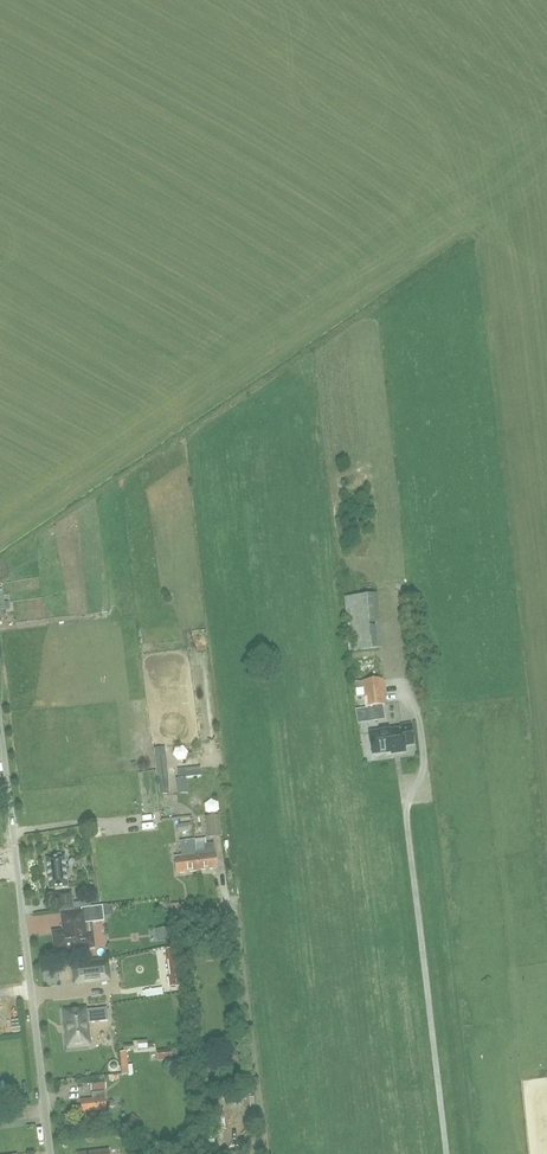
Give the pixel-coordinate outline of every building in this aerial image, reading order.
[(349,651),(382,648),(377,594),(344,597),(349,651)] [(382,680),(364,681),(355,682),(356,696),(365,695),(365,697),(368,697),(369,706),(382,705),(384,704),(382,680)] [(382,705),(369,706),(368,706),(368,707),(370,721),(384,719),(382,705)] [(401,728),(370,732),(373,754),(391,752),(391,753),(405,752),(404,745),(414,744),(411,723),(400,725),(401,728)] [(181,761),(192,753),(185,743),(174,751),(181,761)] [(179,778),(199,776),(198,769),(194,769),(194,771),(187,772),(187,770),(179,771),(179,778)] [(177,779),(179,795),(187,794),(186,778),(177,779)] [(160,794),(170,793),(168,779),(158,780),(160,794)] [(203,799),(193,800),(193,809),(207,808),(207,812),(221,811),(221,801),(203,802),(203,799)] [(207,838),(222,836),(219,815),(205,817),(207,838)] [(179,833),(191,831),(190,823),(178,825),(179,833)] [(199,870),(196,853),(195,840),(180,842),(182,856),(174,857),(176,874),(198,871),(199,870)] [(199,870),(217,868),(215,852),(214,844),(204,845),(205,852),(196,853),(199,870)] [(49,890),(68,888),(65,857),(62,857),(62,855),(61,854),(55,855),(54,856),(55,858),(45,859),(49,890)] [(91,901),(72,903),(71,893),(57,895),(59,911),(73,910),(73,908),(91,906),(91,901)] [(171,904),(172,914),(173,923),(187,921),(185,902),(171,904)] [(107,923),(106,907),(86,908),(87,924),(107,923)] [(64,934),(61,932),(54,933),(56,953),(87,949),(82,912),(63,915),(64,929),(66,931),(64,934)] [(176,987),(171,949),(166,950),(170,988),(176,987)] [(108,962),(73,965),(75,984),(110,980),(108,962)] [(85,1009),(65,1011),(69,1046),(89,1044),(86,1019),(91,1018),(92,1022),(108,1020),(107,1009),(85,1011),(85,1009)] [(139,1049),(148,1048),(148,1044),(147,1040),(138,1041),(139,1049)] [(178,1058),(176,1048),(171,1049),(157,1050),(158,1061),(173,1059),(178,1058)] [(120,1052),(122,1076),(133,1075),(132,1065),(128,1066),(127,1051),(120,1052)] [(90,1078),(81,1079),(81,1083),(91,1082),(91,1091),(106,1090),(105,1080),(105,1076),(102,1076),(102,1077),(90,1078)] [(82,1114),(106,1112),(104,1092),(92,1093),(92,1099),(81,1100),(82,1114)]
